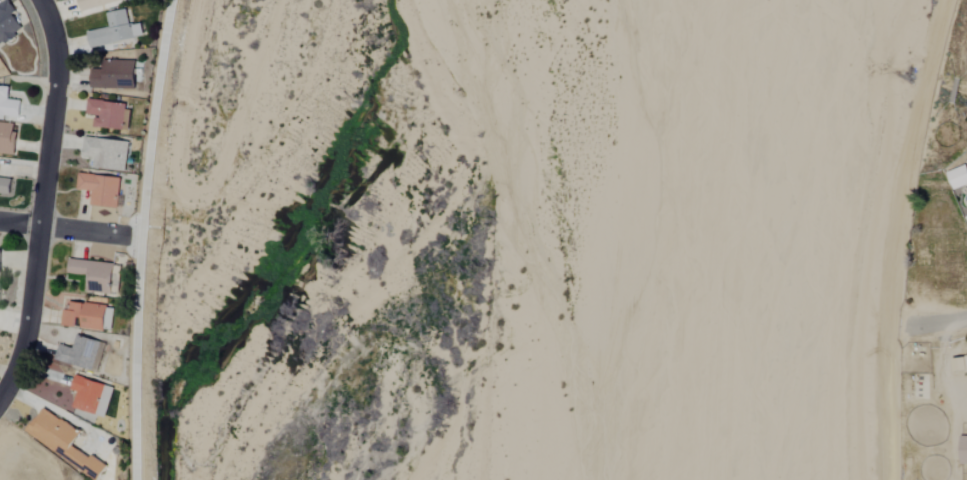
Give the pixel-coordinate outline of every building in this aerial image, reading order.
[(126,0),(78,0),(82,13),(126,0)] [(24,31),(14,16),(17,14),(10,2),(0,8),(0,46),(24,31)] [(106,14),(109,29),(88,32),(90,48),(143,38),(141,24),(129,26),(126,10),(106,14)] [(135,90),(135,64),(92,63),(92,90),(135,90)] [(20,117),(21,101),(9,100),(10,88),(0,87),(0,116),(20,117)] [(93,128),(127,132),(130,105),(88,100),(86,116),(94,117),(93,128)] [(16,140),(14,140),(15,124),(0,123),(0,152),(15,153),(16,140)] [(125,173),(129,143),(84,138),(82,157),(95,159),(94,169),(125,173)] [(966,186),(966,166),(948,173),(954,191),(966,186)] [(77,190),(91,192),(90,207),(117,209),(120,179),(78,174),(77,190)] [(10,196),(12,180),(0,179),(0,195),(10,196)] [(67,274),(87,275),(86,292),(119,294),(121,264),(68,261),(67,274)] [(114,307),(64,300),(61,325),(111,332),(114,307)] [(106,344),(77,335),(72,348),(60,344),(55,359),(96,373),(106,344)] [(104,418),(114,388),(75,375),(70,391),(76,393),(72,408),(104,418)] [(81,433),(42,408),(26,433),(98,479),(107,467),(73,446),(81,433)]
